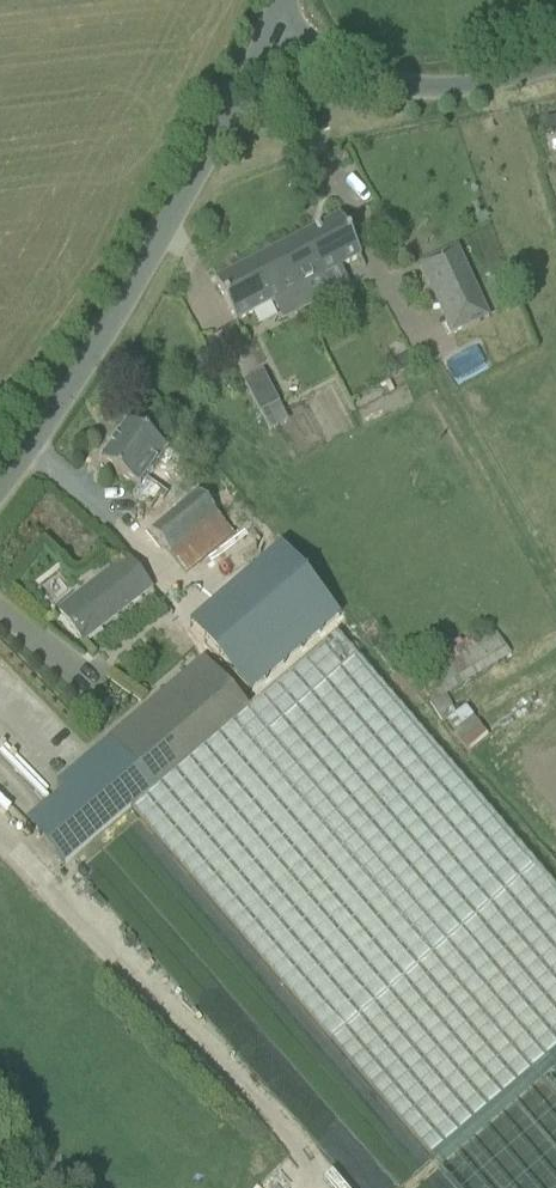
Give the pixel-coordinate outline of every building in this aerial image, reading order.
[(340,218),(278,250),(300,292),(342,270),(362,260),(351,239),(340,218)] [(418,267),(451,336),(489,319),(457,249),(418,267)] [(278,250),(215,283),(217,287),(236,323),(236,325),(273,306),(295,294),(300,292),(278,250)] [(288,423),(278,405),(261,373),(243,383),(260,415),(270,433),(288,423)] [(146,481),(167,452),(128,424),(100,463),(139,490),(133,498),(150,511),(159,498),(164,502),(167,496),(146,481)] [(215,551),(234,535),(196,492),(149,534),(185,575),(215,551)] [(152,588),(128,558),(59,612),(82,642),(152,588)] [(271,563),(252,578),(298,636),(326,614),(304,586),(295,593),(271,563)] [(272,622),(242,584),(186,628),(217,666),(272,622)] [(438,698),(511,649),(496,628),(424,677),(438,698)] [(129,809),(429,1159),(555,1051),(555,891),(335,633),(246,709),(152,790),(129,809)] [(71,804),(34,835),(62,867),(129,809),(152,790),(246,709),(213,670),(176,701),(166,689),(108,739),(54,785),(71,804)] [(447,722),(467,751),(489,735),(468,706),(447,722)]
